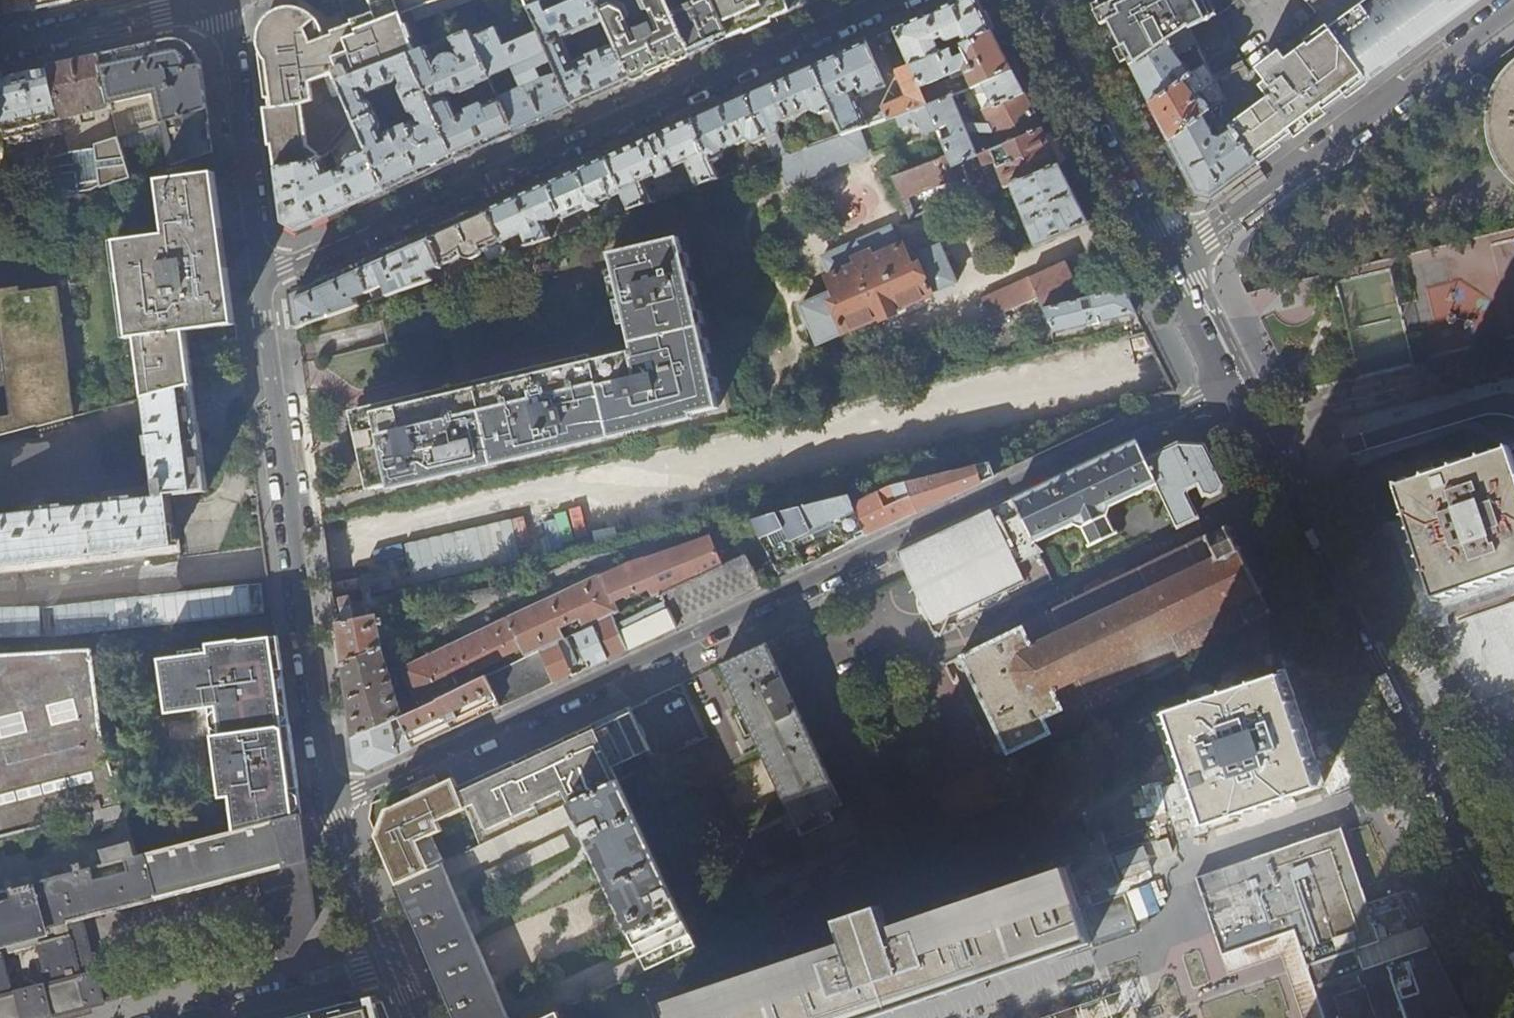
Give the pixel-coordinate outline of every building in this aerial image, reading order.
[(31,9),(41,7),(71,0),(29,0),(31,9)] [(354,121),(338,84),(408,57),(427,50),(450,41),(468,34),(527,11),(541,6),(556,0),(370,0),(378,23),(336,39),(335,36),(331,37),(330,33),(327,26),(323,19),(318,12),(310,7),(301,5),(297,5),(291,4),(283,7),(278,9),(271,13),(266,20),(261,29),(260,38),(261,50),(263,56),(261,56),(267,97),(271,97),(272,104),(273,112),(269,113),(274,152),(276,168),(321,164),(321,153),(327,152),(354,121)] [(605,23),(594,0),(573,0),(574,2),(545,15),(541,6),(527,11),(539,35),(552,62),(558,75),(573,107),(604,93),(632,81),(615,45),(575,63),(564,41),(605,23)] [(605,23),(615,45),(632,81),(663,67),(691,54),(666,0),(638,0),(644,12),(647,10),(653,23),(630,33),(625,20),(629,18),(624,8),(610,2),(606,3),(605,0),(594,0),(605,23)] [(709,46),(729,38),(711,0),(692,0),(680,6),(677,0),(666,0),(691,54),(709,46)] [(729,38),(758,24),(788,11),(783,0),(711,0),(729,38)] [(993,32),(977,0),(962,0),(940,9),(939,16),(935,18),(931,20),(925,16),(894,30),(911,66),(912,66),(942,53),(936,40),(943,38),(946,41),(950,42),(962,38),(965,43),(993,32)] [(1100,4),(1112,27),(1133,68),(1187,29),(1216,15),(1209,0),(1107,0),(1100,4)] [(1317,12),(1298,28),(1308,42),(1286,58),(1280,50),(1256,68),(1265,80),(1259,85),(1268,96),(1228,126),(1255,163),(1314,120),(1345,97),(1368,80),(1330,26),(1364,0),(1307,0),(1317,12)] [(1330,26),(1368,80),(1385,67),(1431,33),(1474,1),(1475,0),(1364,0),(1330,26)] [(1187,29),(1133,68),(1147,97),(1149,101),(1151,105),(1204,62),(1187,29)] [(495,30),(471,41),(490,81),(507,73),(517,93),(500,100),(515,133),(545,120),(572,107),(573,107),(558,75),(541,80),(536,70),(552,62),(539,35),(510,47),(510,49),(506,51),(495,30)] [(1001,48),(993,32),(965,43),(962,45),(966,53),(955,58),(951,49),(942,53),(912,66),(928,104),(929,106),(950,97),(945,87),(932,92),(928,85),(950,76),(952,80),(966,74),(972,88),(1013,71),(1005,56),(1001,48)] [(450,41),(458,59),(457,58),(454,56),(448,57),(443,58),(438,62),(436,64),(436,66),(436,68),(427,50),(408,57),(430,104),(451,95),(457,95),(490,81),(471,41),(468,34),(450,41)] [(139,46),(101,55),(118,137),(207,109),(201,65),(169,40),(139,46)] [(839,54),(813,66),(832,109),(843,134),(868,126),(869,125),(857,100),(851,96),(854,92),(863,98),(887,88),(867,42),(842,53),(839,54)] [(1237,46),(1204,62),(1213,80),(1246,65),(1237,46)] [(1018,80),(1024,93),(1032,89),(1013,52),(1005,56),(1013,71),(1018,80)] [(69,153),(118,137),(101,55),(88,58),(76,61),(50,66),(69,153)] [(431,107),(430,104),(408,57),(338,84),(354,121),(386,190),(421,174),(456,159),(431,107)] [(1509,63),(1499,75),(1491,89),(1486,104),(1484,120),(1485,136),(1490,152),(1497,166),(1502,173),(1512,183),(1513,185),(1513,59),(1509,63)] [(1204,62),(1151,105),(1167,136),(1169,141),(1201,116),(1207,111),(1214,106),(1223,99),(1213,80),(1204,62)] [(0,77),(0,127),(0,129),(5,128),(7,136),(39,130),(46,160),(69,153),(50,66),(20,73),(0,77)] [(781,80),(746,95),(765,139),(774,159),(786,154),(777,134),(779,125),(798,117),(799,121),(805,118),(804,114),(813,110),(822,113),(832,109),(813,66),(781,80)] [(912,66),(911,66),(896,73),(905,96),(882,106),(885,111),(880,113),(883,120),(914,109),(928,104),(912,66)] [(1133,68),(1125,72),(1139,101),(1147,97),(1133,68)] [(1018,80),(1013,71),(972,88),(964,91),(972,109),(981,105),(984,111),(1024,93),(1018,80)] [(953,96),(950,97),(929,106),(938,130),(938,131),(950,126),(952,133),(941,137),(950,157),(953,166),(1043,130),(1042,128),(1034,112),(1032,108),(1024,93),(984,111),(988,119),(983,121),(987,129),(992,127),(994,131),(972,140),(953,96)] [(718,108),(692,120),(712,162),(723,157),(726,150),(746,141),(754,143),(765,139),(746,95),(718,108)] [(446,100),(431,107),(456,159),(486,146),(515,133),(500,100),(485,107),(483,106),(481,106),(456,116),(450,102),(448,100),(446,100)] [(938,130),(929,106),(928,104),(914,109),(924,135),(938,130)] [(1201,116),(1169,141),(1178,158),(1196,194),(1211,197),(1222,189),(1230,183),(1255,163),(1228,126),(1214,106),(1207,111),(1226,135),(1220,140),(1212,139),(1201,116)] [(172,164),(212,152),(209,123),(207,109),(118,137),(69,153),(46,160),(57,201),(132,177),(122,146),(166,146),(172,164)] [(1042,109),(1034,112),(1042,128),(1050,124),(1042,109)] [(649,138),(607,158),(623,193),(627,202),(631,210),(653,202),(644,182),(657,175),(659,179),(674,172),(672,168),(686,162),(698,186),(719,178),(712,162),(692,120),(649,138)] [(326,152),(321,153),(321,164),(276,168),(280,200),(283,222),(296,230),(309,224),(343,209),(384,191),(386,190),(354,121),(327,152),(326,152)] [(902,199),(952,179),(956,188),(961,186),(965,195),(966,194),(970,203),(987,195),(1011,185),(1061,165),(1049,142),(1043,130),(953,166),(950,157),(894,178),(902,199)] [(576,171),(547,184),(570,231),(593,223),(589,211),(602,206),(600,203),(623,193),(607,158),(577,171),(576,171)] [(1075,194),(1061,165),(1011,185),(1035,246),(1090,223),(1075,194)] [(136,338),(144,398),(194,384),(189,351),(187,332),(236,324),(229,275),(218,193),(215,173),(159,180),(166,234),(117,241),(130,339),(136,338)] [(522,195),(489,210),(504,241),(518,235),(520,238),(525,236),(530,245),(570,231),(547,184),(522,195)] [(666,191),(669,196),(682,191),(679,186),(666,191)] [(612,216),(631,210),(627,202),(609,209),(612,216)] [(459,223),(430,236),(443,266),(447,275),(469,267),(464,255),(469,258),(474,259),(477,258),(481,255),(484,250),(488,260),(510,252),(504,241),(489,210),(459,223)] [(804,307),(820,344),(882,317),(884,320),(899,312),(898,310),(960,282),(942,245),(911,259),(905,246),(901,247),(893,228),(825,257),(834,277),(830,278),(836,292),(804,307)] [(443,266),(430,236),(395,251),(360,267),(371,292),(386,285),(391,294),(433,279),(430,272),(443,266)] [(364,415),(380,487),(723,407),(686,239),(617,254),(639,352),(364,415)] [(1041,295),(1046,307),(1083,298),(1072,273),(1067,262),(986,298),(995,315),(1041,295)] [(371,292),(360,267),(337,277),(293,297),(295,311),(295,313),(297,328),(365,304),(362,296),(371,292)] [(72,417),(56,287),(21,292),(20,286),(0,289),(0,437),(72,417)] [(1083,298),(1046,307),(1045,308),(1046,309),(1056,331),(1136,313),(1129,299),(1123,288),(1083,298)] [(1045,308),(1046,307),(1041,295),(995,315),(938,340),(940,343),(915,352),(923,368),(946,357),(944,352),(961,344),(963,348),(1005,330),(1004,328),(1046,309),(1045,308)] [(1015,332),(1019,347),(1050,339),(1046,323),(1015,332)] [(144,398),(150,438),(145,439),(145,440),(147,440),(150,457),(153,457),(159,499),(136,502),(135,500),(116,502),(117,505),(66,511),(66,508),(46,510),(46,514),(0,519),(0,576),(181,553),(180,547),(179,539),(176,539),(173,514),(171,498),(209,493),(207,476),(203,448),(199,421),(196,401),(194,384),(144,398)] [(1016,497),(1036,541),(1076,523),(1083,525),(1092,545),(1116,533),(1107,513),(1110,507),(1156,485),(1176,527),(1196,518),(1185,495),(1188,488),(1198,483),(1204,494),(1206,493),(1207,495),(1224,485),(1209,457),(1204,446),(1179,445),(1161,453),(1156,455),(1146,460),(1137,440),(1115,451),(1097,459),(1070,472),(1048,482),(1036,488),(1016,497)] [(1400,488),(1403,498),(1431,581),(1437,600),(1513,574),(1513,458),(1512,451),(1400,488)] [(891,485),(859,501),(855,503),(867,535),(884,527),(930,506),(956,494),(995,476),(989,461),(891,485)] [(855,494),(750,519),(781,578),(812,562),(808,552),(800,556),(796,548),(817,538),(840,527),(848,544),(867,535),(855,503),(859,501),(855,494)] [(1036,541),(1016,497),(966,521),(917,544),(898,553),(910,578),(937,635),(1051,577),(1050,576),(1051,575),(1036,541)] [(1124,695),(1128,694),(1134,692),(1128,679),(1181,656),(1181,657),(1184,655),(1183,654),(1203,644),(1204,646),(1207,644),(1206,643),(1226,633),(1226,635),(1229,633),(1229,632),(1246,624),(1246,625),(1249,623),(1249,622),(1266,614),(1267,615),(1270,613),(1271,612),(1270,608),(1269,608),(1268,607),(1267,607),(1261,594),(1264,592),(1242,546),(1240,547),(1239,545),(1237,545),(1235,542),(1234,543),(1232,539),(1231,535),(1232,535),(1230,532),(1234,530),(1232,526),(1228,528),(1226,525),(1222,527),(1224,530),(1209,537),(1208,534),(1205,535),(1206,538),(1189,547),(1188,546),(1185,548),(1185,549),(1166,558),(1165,557),(1162,558),(1162,559),(961,655),(1009,754),(1084,719),(1081,712),(1104,701),(1106,705),(1113,701),(1111,698),(1120,694),(1122,695),(1124,695)] [(660,594),(721,566),(710,543),(645,562),(644,560),(620,569),(606,575),(404,670),(416,696),(399,704),(392,682),(397,680),(396,674),(390,675),(381,647),(342,664),(346,692),(347,703),(352,739),(398,717),(476,681),(472,672),(496,661),(495,659),(521,647),(526,657),(540,651),(564,639),(559,628),(579,619),(584,630),(593,626),(613,616),(619,614),(614,603),(635,593),(636,595),(648,589),(652,598),(660,594)] [(707,613),(761,587),(744,555),(721,566),(660,594),(667,609),(660,613),(658,609),(635,620),(630,608),(625,611),(631,622),(618,628),(613,616),(593,626),(608,659),(640,644),(676,627),(707,613)] [(339,640),(342,664),(381,647),(378,620),(405,614),(404,607),(336,622),(339,640)] [(593,626),(584,630),(575,634),(587,661),(580,664),(583,671),(591,668),(608,659),(593,626)] [(230,797),(244,829),(302,814),(299,792),(298,785),(291,730),(281,658),(278,638),(240,643),(240,641),(208,645),(209,653),(160,660),(167,714),(191,710),(191,706),(192,706),(200,709),(209,708),(221,798),(230,797)] [(564,639),(540,651),(554,682),(569,675),(571,674),(572,676),(573,676),(567,665),(577,661),(567,638),(564,639)] [(806,821),(811,831),(842,816),(837,806),(845,803),(766,643),(750,651),(722,665),(768,759),(790,803),(800,824),(806,821)] [(146,854),(105,741),(94,649),(0,654),(0,892),(146,854)] [(540,651),(526,657),(486,676),(501,707),(534,692),(554,682),(540,651)] [(1284,675),(1173,714),(1210,825),(1264,806),(1292,797),(1322,787),(1302,728),(1284,675)] [(486,676),(476,681),(398,717),(403,727),(407,735),(413,748),(479,717),(501,707),(486,676)] [(481,844),(639,768),(656,759),(631,707),(596,723),(520,759),(458,788),(481,844)] [(392,732),(403,727),(398,717),(352,739),(354,750),(355,762),(369,769),(413,748),(407,735),(394,741),(392,732)] [(937,793),(953,825),(1013,797),(996,765),(937,793)] [(558,1010),(697,945),(669,886),(691,876),(639,768),(481,844),(397,885),(421,941),(433,968),(455,1017),(509,1017),(448,874),(576,815),(642,954),(511,1017),(541,1017),(558,1010)] [(381,845),(397,885),(481,844),(458,788),(454,779),(434,788),(401,804),(389,810),(378,838),(381,845)] [(117,1001),(115,995),(110,990),(105,988),(99,987),(82,919),(259,873),(280,958),(294,955),(317,921),(313,897),(306,844),(302,814),(244,829),(146,854),(0,892),(0,1017),(49,1017),(117,1001)] [(1406,893),(1394,896),(1367,904),(1365,896),(1342,828),(1196,878),(1225,965),(1229,974),(1281,956),(1292,989),(1302,1017),(1470,1017),(1406,893)] [(493,883),(569,848),(563,835),(487,870),(493,883)] [(892,1009),(894,1009),(946,991),(991,976),(1038,960),(1091,942),(1066,868),(888,928),(881,906),(841,920),(848,942),(669,1002),(675,1017),(866,1017),(892,1009)] [(384,1004),(380,995),(347,1004),(322,1011),(321,1010),(311,1013),(290,1017),(390,1017),(384,1004)]
